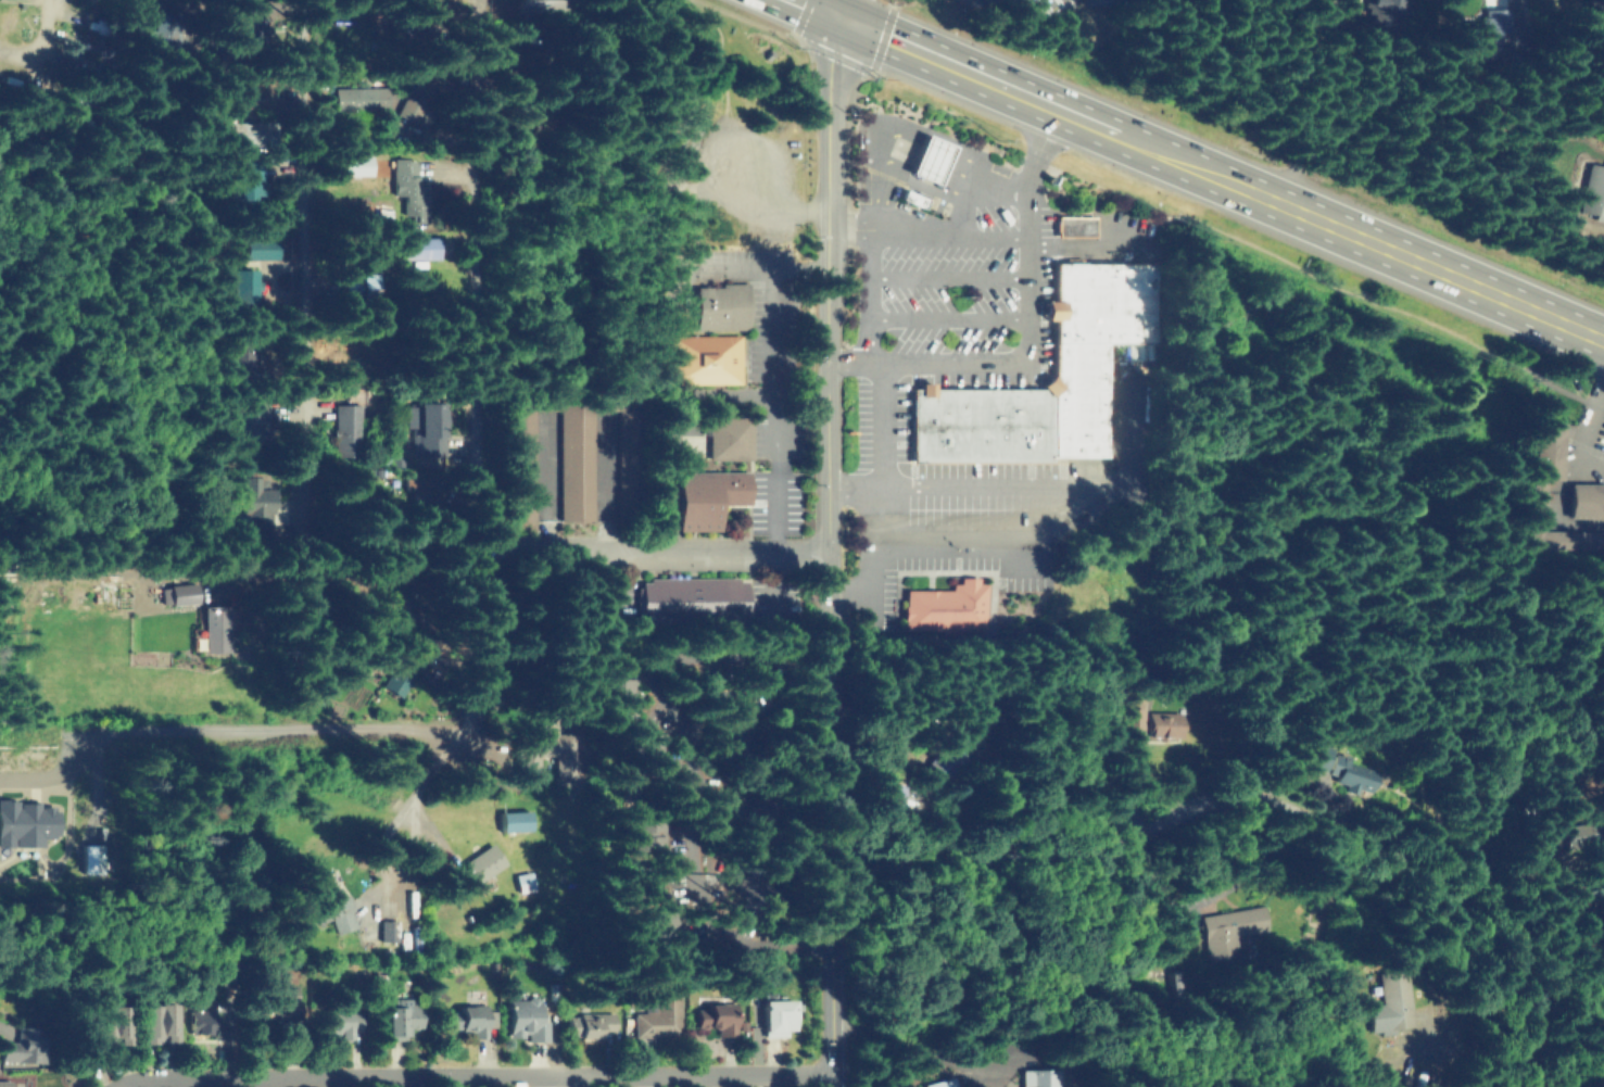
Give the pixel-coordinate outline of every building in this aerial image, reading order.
[(1506,32),(1506,9),(1481,10),(1481,21),(1460,22),(1461,51),(1495,50),(1495,33),(1506,32)] [(247,83),(247,90),(275,89),(275,104),(240,104),(240,98),(225,99),(225,84),(247,83)] [(387,87),(387,108),(334,108),(334,86),(387,87)] [(430,115),(425,127),(394,112),(403,97),(425,106),(422,111),(430,115)] [(273,121),(273,142),(224,143),(224,121),(273,121)] [(920,132),(947,144),(931,185),(902,173),(920,132)] [(342,176),(370,176),(371,157),(343,156),(342,176)] [(416,161),(417,185),(426,184),(428,217),(405,218),(404,193),(395,194),(393,162),(416,161)] [(1576,215),(1603,221),(1603,169),(1587,165),(1576,215)] [(253,197),(232,197),(232,166),(253,166),(253,174),(263,174),(263,189),(253,189),(253,197)] [(1093,219),(1055,217),(1054,238),(1092,239),(1093,219)] [(275,240),(274,260),(244,258),(245,238),(275,240)] [(435,238),(405,239),(406,260),(436,260),(435,238)] [(371,302),(340,302),(339,270),(353,269),(353,253),(379,252),(379,270),(371,270),(371,302)] [(914,383),(914,466),(1056,466),(1056,482),(1106,482),(1104,267),(1060,267),(1061,383),(914,383)] [(254,299),(230,301),(228,273),(252,271),(254,299)] [(748,328),(697,329),(697,287),(748,286),(748,328)] [(742,337),(741,383),(670,382),(671,336),(742,337)] [(258,344),(250,344),(250,341),(226,341),(227,373),(259,372),(258,344)] [(641,391),(640,519),(617,519),(617,410),(592,410),(591,520),(557,520),(558,412),(532,412),(532,518),(508,518),(509,390),(641,391)] [(267,402),(266,441),(235,440),(236,401),(267,402)] [(441,401),(442,454),(418,454),(417,426),(402,426),(402,405),(417,404),(417,402),(441,401)] [(363,453),(334,454),(334,403),(362,403),(363,453)] [(750,455),(709,457),(710,433),(706,433),(706,414),(750,413),(750,455)] [(749,472),(748,506),(720,506),(720,531),(679,530),(680,471),(749,472)] [(258,476),(258,485),(274,485),(274,524),(252,524),(251,516),(238,516),(237,477),(258,476)] [(1567,483),(1567,517),(1603,518),(1603,484),(1567,483)] [(438,507),(409,507),(409,485),(438,485),(438,507)] [(902,586),(902,627),(985,627),(985,582),(976,582),(976,576),(959,576),(959,581),(950,581),(950,586),(902,586)] [(194,604),(194,584),(161,585),(161,605),(194,604)] [(644,586),(746,585),(745,616),(644,616),(644,586)] [(226,607),(200,607),(201,653),(227,653),(226,607)] [(412,671),(393,662),(381,689),(400,697),(412,671)] [(1178,714),(1145,713),(1145,709),(1120,709),(1120,737),(1178,738),(1178,714)] [(513,778),(537,778),(537,757),(552,757),(552,777),(571,777),(571,734),(553,734),(553,719),(529,719),(529,737),(513,737),(513,778)] [(628,756),(631,780),(663,776),(657,733),(629,737),(631,756),(628,756)] [(1374,771),(1345,763),(1347,757),(1330,753),(1331,748),(1310,742),(1308,748),(1296,745),(1292,759),(1303,761),(1302,765),(1335,775),(1333,782),(1345,785),(1343,792),(1356,795),(1357,789),(1368,792),(1374,771)] [(42,846),(42,837),(58,837),(58,808),(40,808),(40,802),(0,802),(0,846),(42,846)] [(496,832),(525,831),(524,812),(496,812),(496,832)] [(503,866),(489,844),(444,873),(459,895),(503,866)] [(80,874),(101,874),(101,845),(81,845),(80,874)] [(530,891),(528,873),(512,874),(514,893),(530,891)] [(353,928),(344,892),(302,904),(308,924),(328,918),(332,934),(353,928)] [(1206,964),(1238,958),(1235,937),(1266,932),(1262,907),(1198,917),(1206,964)] [(396,942),(395,921),(378,921),(378,942),(396,942)] [(1378,973),(1382,1004),(1366,1006),(1370,1032),(1380,1031),(1380,1036),(1395,1034),(1395,1029),(1413,1027),(1406,970),(1378,973)] [(372,1000),(367,1000),(367,971),(383,971),(384,999),(372,1000)] [(290,1016),(254,1018),(253,984),(289,983),(290,1016)] [(658,1036),(632,1037),(632,1008),(655,1007),(654,990),(680,990),(680,1035),(658,1036)] [(783,991),(783,999),(791,999),(792,1031),(762,1032),(762,999),(772,999),(772,991),(783,991)] [(421,998),(421,1029),(409,1028),(409,1033),(389,1033),(389,998),(421,998)] [(538,998),(539,1016),(544,1016),(545,1039),(527,1039),(527,1028),(519,1028),(519,1034),(504,1034),(504,1016),(507,1016),(506,998),(538,998)] [(176,1040),(140,1041),(139,1000),(175,1000),(176,1040)] [(129,1008),(130,1040),(130,1041),(91,1042),(90,1002),(129,1001),(129,1008)] [(348,1039),(318,1040),(317,1007),(319,1007),(319,1002),(359,1001),(361,1027),(348,1027),(348,1039)] [(732,1001),(732,1035),(717,1035),(717,1025),(694,1025),(693,1004),(717,1004),(717,1002),(732,1001)] [(484,1002),(484,1010),(487,1010),(488,1037),(466,1037),(466,1031),(443,1031),(443,1002),(484,1002)] [(598,1034),(598,1041),(577,1042),(577,1034),(567,1034),(567,1009),(612,1008),(612,1033),(598,1034)] [(225,1040),(189,1040),(189,1010),(225,1009),(225,1040)] [(12,1059),(0,1059),(0,1039),(12,1038),(11,1024),(39,1023),(40,1061),(12,1061),(12,1059)] [(1020,1086),(1060,1086),(1059,1069),(1019,1070),(1020,1086)] [(951,1078),(922,1085),(923,1086),(954,1086),(951,1078)]
